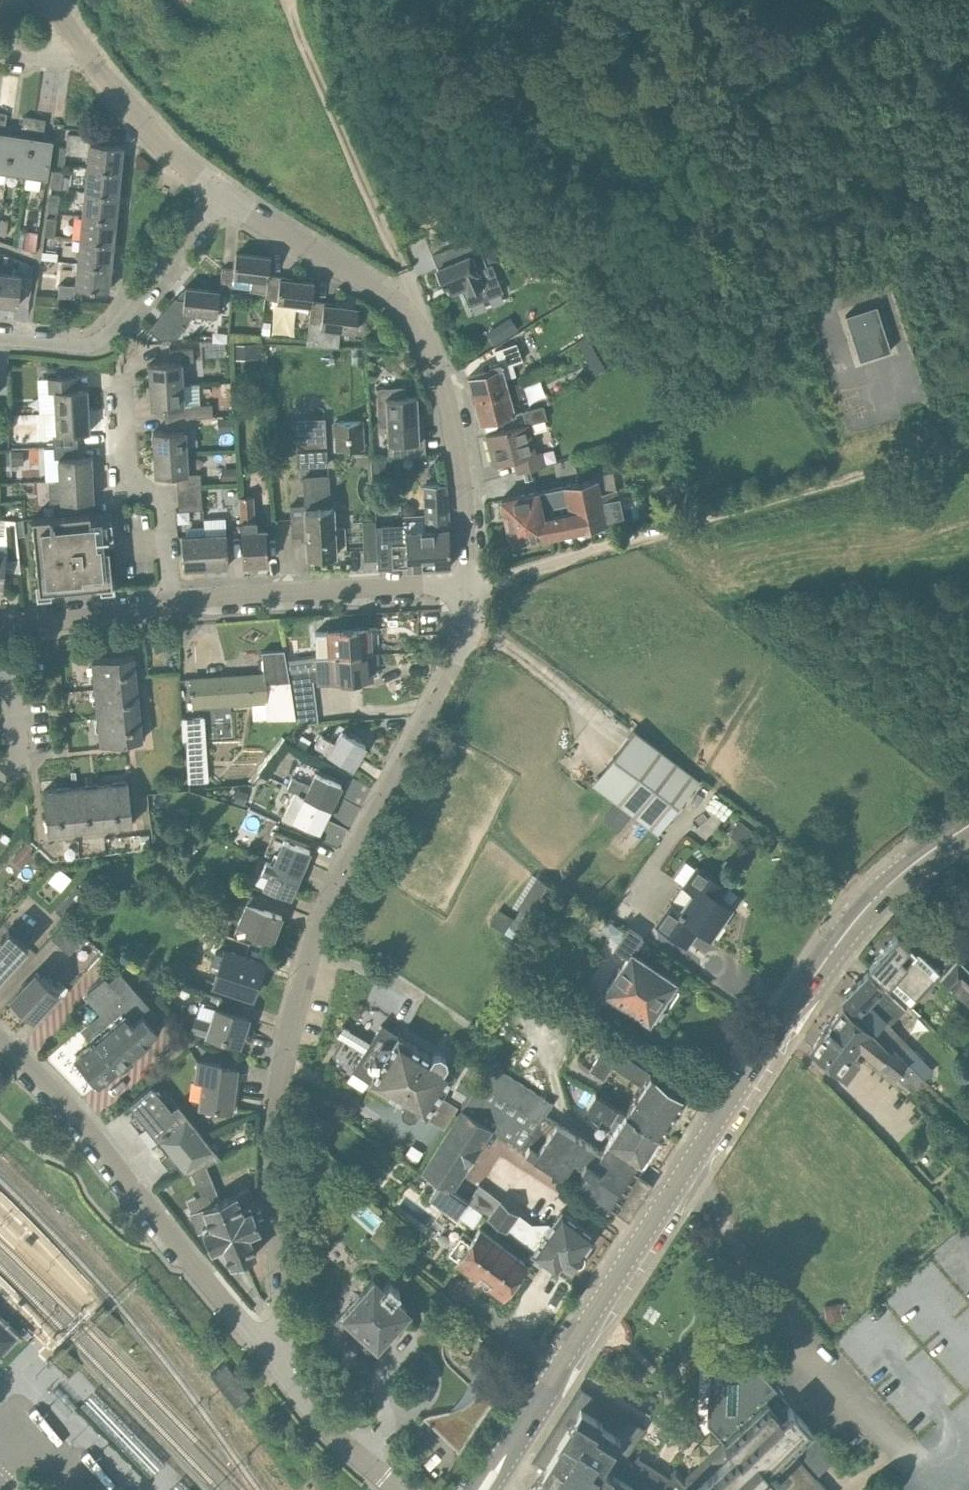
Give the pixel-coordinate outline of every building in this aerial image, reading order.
[(23,128),(33,129),(35,118),(24,116),(23,128)] [(35,118),(33,129),(44,131),(46,119),(35,118)] [(5,181),(6,172),(7,172),(9,158),(13,134),(12,134),(12,136),(0,134),(0,180),(5,181)] [(7,172),(27,175),(32,137),(31,139),(13,136),(13,134),(9,158),(7,172)] [(121,170),(122,156),(123,146),(91,143),(91,136),(68,134),(66,148),(57,147),(54,164),(65,165),(66,154),(88,156),(87,167),(121,170)] [(46,178),(52,140),(51,140),(50,142),(32,139),(32,137),(27,175),(46,178)] [(118,194),(121,170),(87,167),(85,191),(118,194)] [(52,179),(62,180),(63,172),(53,170),(52,179)] [(52,179),(51,188),(61,189),(62,180),(52,179)] [(82,215),(116,219),(118,194),(85,191),(82,215)] [(49,203),(59,204),(60,195),(50,194),(49,203)] [(49,203),(48,212),(58,213),(59,204),(49,203)] [(80,239),(113,243),(116,219),(82,215),(80,239)] [(46,227),(55,228),(57,219),(47,218),(46,227)] [(0,225),(0,235),(6,236),(8,221),(1,220),(0,225)] [(44,235),(54,237),(55,228),(46,227),(44,235)] [(478,237),(433,256),(438,268),(445,286),(448,285),(452,293),(463,289),(469,305),(504,291),(494,266),(490,268),(478,237)] [(79,249),(78,263),(111,267),(113,243),(80,239),(80,241),(74,240),(74,248),(79,249)] [(269,275),(271,257),(236,253),(234,269),(222,268),(220,291),(221,292),(232,293),(232,289),(266,293),(268,280),(269,275)] [(78,263),(75,287),(109,291),(111,267),(78,263)] [(0,273),(0,304),(18,306),(21,276),(0,273)] [(268,280),(266,293),(266,298),(278,300),(277,301),(311,306),(312,301),(314,283),(286,279),(286,277),(269,275),(268,280)] [(59,284),(57,297),(74,298),(75,286),(59,284)] [(221,292),(220,291),(185,287),(184,299),(176,298),(177,298),(176,297),(146,336),(148,337),(149,335),(161,339),(178,338),(187,327),(183,324),(193,312),(219,315),(221,292)] [(307,344),(333,346),(341,329),(355,331),(358,308),(329,305),(330,303),(312,301),(311,306),(309,324),(307,344)] [(888,351),(875,309),(846,317),(860,360),(888,351)] [(270,335),(271,323),(263,322),(262,334),(270,335)] [(574,345),(594,377),(605,371),(585,339),(574,345)] [(235,359),(259,359),(259,345),(235,345),(235,359)] [(509,391),(507,388),(505,380),(514,378),(511,366),(522,363),(517,345),(496,351),(499,364),(489,367),(490,371),(468,377),(475,400),(509,391)] [(151,386),(182,384),(181,363),(193,362),(192,350),(170,351),(170,363),(149,364),(151,386)] [(55,413),(88,411),(87,389),(74,389),(74,377),(50,379),(50,391),(54,391),(55,413)] [(184,406),(182,384),(151,386),(152,408),(164,408),(165,419),(188,418),(213,417),(212,405),(184,406)] [(475,400),(481,423),(515,415),(511,401),(524,398),(521,385),(507,388),(509,391),(475,400)] [(387,454),(387,455),(426,454),(426,452),(420,453),(417,396),(405,396),(405,388),(406,388),(406,386),(376,388),(376,389),(377,389),(379,426),(387,426),(387,441),(387,443),(388,443),(388,454),(387,454)] [(523,412),(527,425),(545,420),(542,407),(523,412)] [(53,447),(78,446),(77,434),(89,433),(88,411),(55,413),(57,436),(52,436),(53,447)] [(227,440),(235,440),(235,415),(227,415),(227,440)] [(188,418),(165,419),(166,431),(153,432),(155,454),(186,452),(185,430),(189,430),(188,418)] [(295,419),(298,466),(328,465),(325,418),(324,418),(324,419),(296,421),(296,419),(295,419)] [(362,422),(335,423),(336,450),(363,449),(362,422)] [(534,454),(527,425),(486,436),(487,440),(494,466),(519,459),(522,471),(544,466),(540,452),(534,454)] [(59,481),(92,479),(91,456),(78,457),(78,446),(53,447),(54,460),(58,460),(59,481)] [(22,464),(23,452),(3,450),(2,462),(22,464)] [(187,474),(186,452),(155,454),(156,476),(177,475),(178,487),(201,485),(200,473),(187,474)] [(306,517),(291,518),(292,536),(307,535),(308,557),(336,556),(332,507),(330,507),(328,477),(304,478),(306,517)] [(57,515),(82,514),(82,513),(81,501),(93,501),(92,479),(59,481),(59,482),(49,482),(50,503),(57,503),(57,515)] [(575,530),(606,524),(597,479),(566,486),(575,530)] [(447,498),(446,484),(424,485),(425,499),(426,522),(412,523),(414,568),(451,566),(447,498)] [(201,485),(178,487),(178,498),(202,497),(201,485)] [(575,530),(566,486),(542,491),(551,535),(575,530)] [(551,535),(542,491),(501,499),(502,504),(500,506),(501,512),(504,513),(508,529),(506,532),(507,537),(510,539),(511,544),(551,535)] [(263,564),(268,563),(265,530),(255,530),(253,496),(239,497),(243,565),(252,564),(252,566),(262,566),(263,564)] [(178,498),(179,511),(202,510),(202,497),(178,498)] [(32,518),(36,563),(38,583),(49,582),(50,590),(102,585),(101,577),(112,576),(108,535),(100,536),(99,521),(91,522),(90,513),(82,513),(82,514),(57,515),(57,516),(32,518)] [(2,589),(3,570),(20,571),(14,521),(6,520),(5,536),(0,535),(0,589),(2,589)] [(362,522),(365,561),(377,560),(375,526),(375,521),(362,522)] [(414,568),(412,523),(403,523),(403,524),(375,526),(377,560),(378,569),(407,568),(414,568)] [(184,568),(206,567),(204,535),(182,536),(184,568)] [(206,567),(229,566),(227,535),(204,535),(206,567)] [(320,632),(321,657),(370,654),(369,629),(320,632)] [(262,652),(264,674),(236,676),(238,702),(267,700),(268,719),(295,717),(293,698),(284,650),(262,652)] [(319,722),(313,681),(372,677),(370,654),(321,657),(315,657),(287,660),(290,673),(298,725),(319,722)] [(101,744),(142,740),(143,740),(142,736),(146,735),(144,716),(140,716),(139,708),(143,707),(141,688),(137,688),(136,680),(140,679),(138,660),(134,661),(134,656),(92,660),(101,744)] [(238,702),(236,676),(192,679),(192,690),(190,690),(190,694),(193,693),(193,705),(238,702)] [(209,783),(205,718),(182,719),(183,741),(186,741),(188,784),(209,783)] [(342,730),(335,742),(330,739),(321,734),(315,744),(352,767),(366,744),(342,730)] [(659,836),(701,784),(702,783),(634,730),(592,783),(659,836)] [(330,807),(341,784),(316,771),(310,785),(292,776),(287,787),(295,791),(305,795),(330,807)] [(44,791),(48,833),(53,833),(53,837),(73,835),(72,831),(81,830),(81,834),(100,832),(100,828),(109,827),(109,830),(128,829),(128,824),(132,824),(128,782),(44,791)] [(330,807),(305,795),(295,791),(284,813),(319,830),(330,807)] [(299,873),(310,849),(283,838),(273,863),(299,873)] [(23,846),(12,859),(21,868),(33,855),(23,846)] [(299,873),(273,863),(266,860),(256,883),(289,897),(299,873)] [(65,888),(74,876),(61,866),(52,879),(65,888)] [(718,899),(726,888),(697,867),(683,886),(695,895),(684,911),(671,903),(656,924),(687,946),(699,929),(710,937),(731,908),(718,899)] [(267,899),(258,895),(238,888),(235,897),(247,901),(239,921),(248,925),(246,930),(272,940),(282,915),(275,913),(276,912),(273,911),(272,911),(264,908),(267,899)] [(52,939),(69,955),(86,937),(68,921),(52,939)] [(661,1003),(675,982),(632,954),(643,937),(627,927),(614,946),(629,956),(606,992),(649,1020),(650,1019),(657,1018),(662,1009),(661,1003)] [(0,941),(0,980),(30,947),(10,930),(0,941)] [(251,998),(252,995),(264,963),(245,955),(249,943),(223,933),(205,981),(251,998)] [(939,975),(897,935),(869,966),(912,1007),(941,976),(939,975)] [(941,976),(956,990),(968,1002),(968,968),(956,957),(939,975),(941,976)] [(157,1015),(121,972),(110,982),(105,976),(87,992),(108,1016),(89,1032),(93,1037),(90,1039),(92,1041),(75,1056),(99,1084),(149,1041),(147,1040),(160,1029),(151,1019),(157,1015)] [(906,1011),(868,972),(842,998),(846,1002),(882,1040),(883,1039),(895,1027),(892,1025),(906,1011)] [(12,999),(34,1019),(58,993),(36,973),(12,999)] [(240,1044),(248,1017),(199,1002),(191,1030),(240,1044)] [(914,1091),(923,1082),(907,1066),(900,1059),(902,1058),(883,1039),(882,1040),(846,1002),(811,1047),(848,1077),(861,1061),(855,1055),(861,1048),(896,1077),(896,1076),(914,1091)] [(371,1081),(390,1094),(403,1102),(402,1105),(403,1111),(409,1114),(414,1113),(416,1110),(426,1116),(454,1072),(444,1066),(446,1063),(446,1056),(440,1053),(434,1054),(432,1058),(399,1036),(397,1035),(382,1025),(370,1043),(357,1034),(352,1043),(365,1052),(353,1069),(369,1080),(370,1081),(371,1081)] [(166,1067),(196,1043),(191,1037),(188,1039),(183,1033),(170,1044),(173,1048),(159,1059),(166,1067)] [(625,1112),(658,1134),(674,1108),(675,1109),(684,1095),(607,1045),(590,1072),(604,1081),(612,1068),(641,1087),(625,1112)] [(924,1080),(934,1070),(912,1047),(902,1058),(900,1059),(907,1066),(923,1082),(924,1081),(924,1080)] [(634,1172),(641,1161),(608,1139),(601,1150),(557,1121),(546,1115),(553,1104),(502,1071),(505,1065),(494,1058),(469,1098),(457,1115),(421,1171),(441,1184),(451,1190),(491,1130),(521,1149),(629,1218),(651,1183),(634,1172)] [(232,1111),(237,1069),(220,1067),(221,1064),(197,1061),(195,1081),(202,1082),(199,1107),(232,1111)] [(151,1144),(187,1115),(158,1080),(128,1104),(138,1115),(132,1120),(151,1144)] [(641,1161),(658,1134),(625,1112),(596,1093),(587,1106),(605,1118),(596,1131),(608,1139),(641,1161)] [(222,1158),(187,1115),(151,1144),(170,1168),(176,1163),(185,1174),(191,1171),(205,1165),(222,1158)] [(195,1180),(195,1181),(210,1175),(209,1175),(205,1165),(191,1171),(195,1180)] [(430,1200),(457,1217),(467,1202),(451,1190),(441,1184),(430,1200)] [(249,1235),(260,1230),(252,1210),(257,1208),(249,1189),(220,1201),(244,1259),(257,1254),(249,1235)] [(475,1208),(543,1258),(556,1267),(561,1260),(571,1267),(572,1265),(576,1266),(580,1266),(584,1263),(585,1259),(585,1254),(582,1251),(594,1234),(562,1212),(547,1232),(546,1231),(539,1232),(517,1216),(518,1215),(500,1202),(499,1203),(492,1198),(489,1202),(482,1197),(475,1208)] [(220,1201),(215,1203),(191,1213),(198,1232),(204,1229),(212,1250),(223,1245),(231,1264),(244,1259),(220,1201)] [(463,1232),(449,1252),(503,1292),(525,1262),(480,1229),(473,1239),(463,1232)] [(387,1281),(382,1286),(373,1278),(335,1321),(368,1351),(407,1308),(393,1296),(398,1290),(399,1290),(400,1288),(400,1287),(399,1286),(398,1286),(392,1281),(392,1280),(390,1278),(388,1278),(387,1280),(387,1281)] [(1,1357),(2,1357),(3,1356),(3,1355),(2,1355),(20,1336),(20,1337),(21,1337),(22,1336),(22,1335),(22,1334),(21,1334),(20,1334),(9,1324),(10,1324),(10,1323),(9,1322),(8,1321),(7,1321),(6,1321),(0,1315),(0,1356),(1,1357)] [(212,1375),(236,1406),(251,1395),(227,1363),(212,1375)] [(492,1402),(477,1390),(472,1399),(466,1403),(460,1407),(453,1410),(445,1412),(436,1414),(430,1415),(425,1417),(423,1419),(461,1453),(492,1402)] [(769,1405),(726,1444),(730,1448),(689,1481),(681,1474),(671,1482),(625,1457),(645,1426),(589,1393),(557,1443),(559,1445),(531,1489),(533,1489),(827,1489),(792,1452),(798,1447),(813,1433),(793,1410),(783,1419),(769,1405)]
